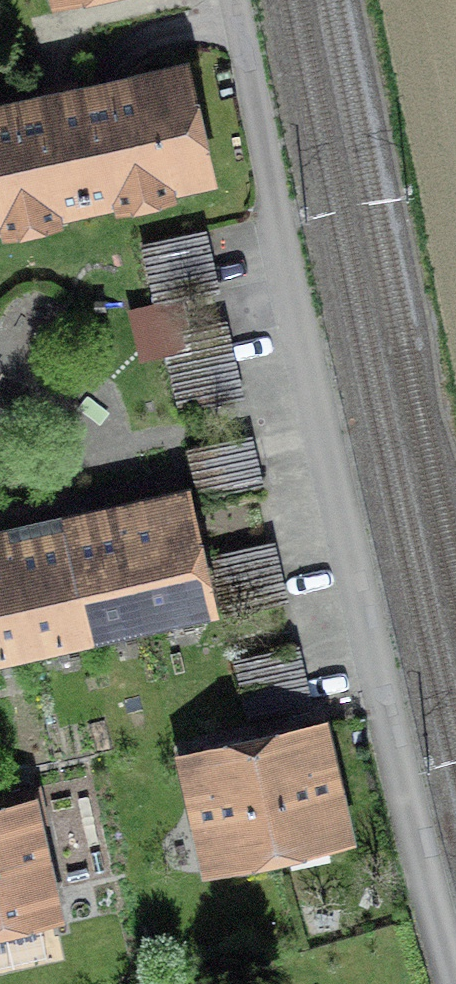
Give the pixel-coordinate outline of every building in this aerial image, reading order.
[(200,172),(178,74),(0,114),(0,217),(200,172)] [(199,232),(143,245),(150,274),(206,261),(199,232)] [(150,274),(156,303),(212,290),(206,261),(150,274)] [(224,339),(167,352),(174,381),(230,369),(224,339)] [(174,381),(180,410),(237,398),(230,369),(174,381)] [(245,437),(189,450),(195,479),(252,466),(245,437)] [(252,466),(195,479),(202,508),(258,495),(252,466)] [(179,499),(177,503),(121,515),(144,613),(144,616),(146,613),(199,601),(203,603),(179,499)] [(144,616),(144,613),(121,515),(64,528),(87,626),(87,629),(89,626),(142,614),(142,617),(144,616)] [(87,629),(87,626),(64,528),(7,541),(29,639),(30,642),(31,639),(85,627),(85,630),(87,629)] [(29,639),(7,541),(0,543),(0,646),(27,640),(28,643),(30,642),(29,639)] [(269,542),(213,555),(219,584),(275,571),(269,542)] [(275,571),(219,584),(226,613),(282,601),(275,571)] [(293,647),(236,660),(243,689),(300,677),(293,647)] [(243,689),(250,719),(306,706),(300,677),(243,689)] [(340,832),(317,734),(254,748),(276,846),(340,832)] [(190,762),(212,860),(276,846),(254,748),(190,762)] [(28,810),(0,816),(0,919),(50,908),(28,810)]
